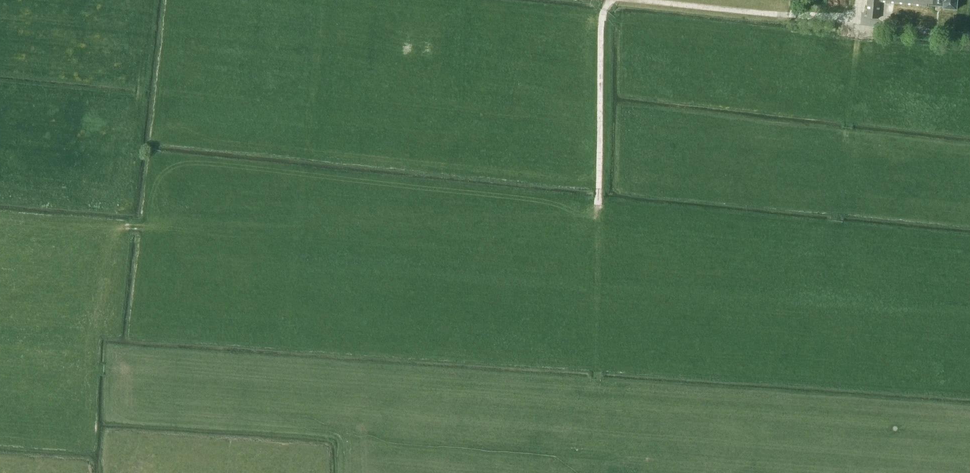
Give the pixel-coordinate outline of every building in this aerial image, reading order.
[(867,16),(869,18),(878,19),(880,2),(929,7),(929,5),(944,7),(944,8),(957,10),(958,0),(868,0),(867,16)]
